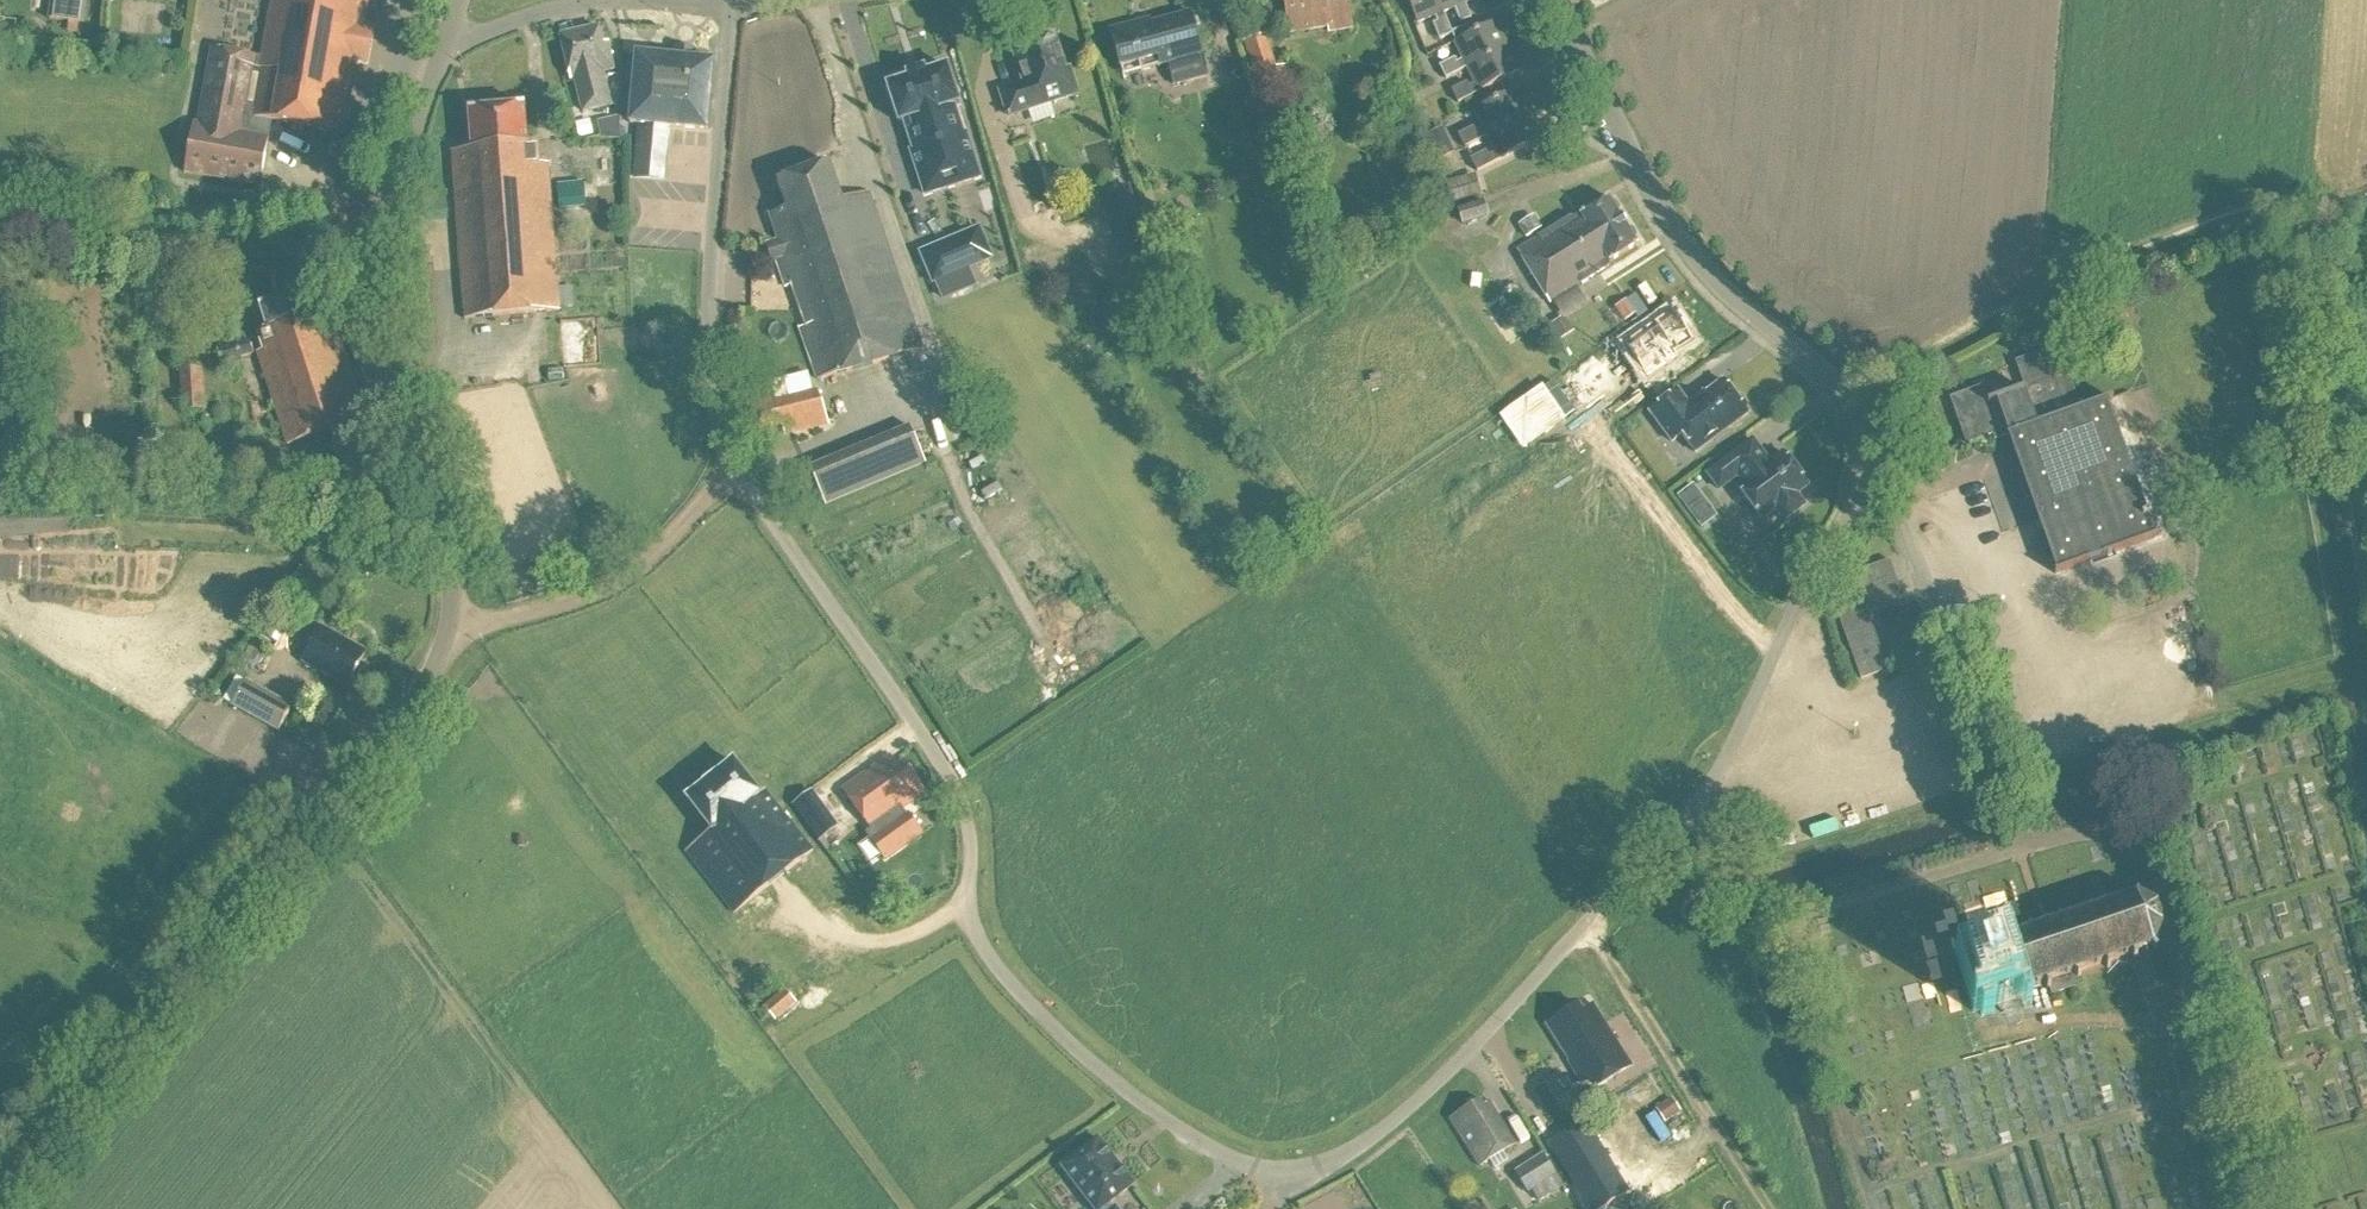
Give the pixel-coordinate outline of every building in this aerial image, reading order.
[(85,27),(89,0),(53,0),(50,22),(85,27)] [(352,92),(355,89),(356,79),(355,75),(357,63),(366,64),(373,28),(364,26),(369,0),(274,0),(261,72),(254,71),(256,60),(213,53),(200,127),(196,126),(187,176),(260,189),(269,139),(243,134),(247,113),(254,114),(253,119),(342,135),(342,136),(344,136),(346,122),(349,119),(351,110),(350,105),(352,92)] [(1353,29),(1349,0),(1283,0),(1288,34),(1328,28),(1329,33),(1353,29)] [(1417,24),(1435,17),(1437,24),(1433,25),(1439,41),(1452,36),(1453,36),(1452,34),(1444,14),(1438,0),(1407,0),(1417,24)] [(1444,14),(1454,9),(1461,24),(1472,20),(1465,5),(1477,0),(1438,0),(1444,14)] [(1181,84),(1208,77),(1192,14),(1151,25),(1150,21),(1110,31),(1120,69),(1139,64),(1141,72),(1175,63),(1181,84)] [(1474,25),(1452,34),(1453,36),(1452,36),(1455,43),(1454,44),(1463,61),(1457,64),(1455,60),(1439,67),(1446,80),(1467,69),(1510,48),(1497,22),(1477,32),(1474,25)] [(601,78),(612,75),(606,48),(599,50),(595,34),(558,43),(568,85),(573,84),(581,117),(609,110),(601,78)] [(1265,37),(1242,44),(1260,100),(1291,91),(1284,68),(1276,71),(1265,37)] [(998,96),(1007,122),(1077,98),(1070,76),(1064,78),(1052,44),(1015,57),(1025,87),(998,96)] [(1458,104),(1522,72),(1510,48),(1467,69),(1475,85),(1469,88),(1467,84),(1452,91),(1458,104)] [(635,181),(666,184),(671,130),(708,133),(714,65),(638,57),(632,126),(640,127),(635,181)] [(960,106),(948,69),(925,76),(924,72),(908,77),(909,81),(887,88),(899,125),(904,123),(914,152),(911,153),(925,196),(979,179),(966,136),(963,137),(954,108),(960,106)] [(1516,93),(1473,115),(1482,132),(1476,135),(1474,131),(1459,139),(1465,151),(1486,140),(1529,118),(1516,93)] [(462,322),(557,315),(546,169),(535,170),(533,148),(526,148),(524,111),(466,116),(469,154),(449,155),(462,322)] [(1542,142),(1529,118),(1486,140),(1494,156),(1489,159),(1486,154),(1471,162),(1478,175),(1542,142)] [(579,139),(593,136),(589,122),(576,125),(579,139)] [(1267,127),(1237,137),(1243,155),(1258,150),(1261,158),(1276,153),(1267,127)] [(818,382),(923,354),(868,196),(842,204),(829,167),(777,185),(787,214),(770,220),(779,245),(771,248),(818,382)] [(1475,177),(1445,186),(1451,206),(1481,197),(1475,177)] [(585,190),(556,193),(558,217),(587,214),(585,190)] [(1609,264),(1637,247),(1634,241),(1636,237),(1632,231),(1627,231),(1624,225),(1622,227),(1620,224),(1618,221),(1621,220),(1618,215),(1619,211),(1616,204),(1611,204),(1608,199),(1574,220),(1570,219),(1517,252),(1533,278),(1549,305),(1608,268),(1609,264)] [(1482,204),(1461,211),(1465,223),(1486,216),(1482,204)] [(957,239),(921,255),(933,284),(937,283),(944,300),(974,287),(967,270),(970,269),(957,239)] [(975,267),(980,286),(998,281),(994,263),(975,267)] [(285,448),(365,423),(332,318),(312,324),(303,294),(257,309),(264,330),(254,333),(261,353),(255,355),(285,448)] [(1624,323),(1635,315),(1626,301),(1614,309),(1624,323)] [(1675,357),(1693,345),(1671,313),(1622,347),(1647,382),(1678,361),(1675,357)] [(1564,317),(1551,326),(1561,342),(1574,333),(1564,317)] [(242,361),(255,357),(250,342),(218,352),(223,371),(243,365),(242,361)] [(2016,371),(2024,393),(2027,392),(2039,427),(2009,438),(2009,439),(2007,439),(2008,443),(2015,441),(2060,573),(2053,575),(2054,578),(2160,542),(2158,537),(2153,539),(2146,521),(2149,520),(2148,516),(2145,518),(2107,407),(2111,406),(2110,403),(2069,417),(2047,354),(2017,364),(2016,371)] [(1681,436),(1695,455),(1714,440),(1713,439),(1726,430),(1727,431),(1747,416),(1744,412),(1745,406),(1739,398),(1734,397),(1723,383),(1689,408),(1678,393),(1649,414),(1671,444),(1681,436)] [(205,391),(180,393),(182,413),(206,412),(205,391)] [(786,437),(827,426),(817,392),(776,403),(775,400),(750,407),(758,433),(783,426),(786,437)] [(2027,392),(2024,393),(1983,407),(1978,392),(1954,400),(1950,409),(1963,447),(1956,450),(1956,451),(2008,433),(2009,438),(2039,427),(2027,392)] [(911,428),(809,471),(825,506),(925,464),(911,428)] [(1808,487),(1784,454),(1770,464),(1753,441),(1708,475),(1719,491),(1737,477),(1743,484),(1738,488),(1762,521),(1776,511),(1784,522),(1804,506),(1796,495),(1808,487)] [(26,483),(11,483),(11,497),(26,497),(26,483)] [(1701,530),(1717,518),(1693,486),(1677,498),(1701,530)] [(332,576),(341,564),(330,556),(322,568),(332,576)] [(1899,590),(1889,562),(1826,584),(1836,612),(1899,590)] [(1873,614),(1845,624),(1864,679),(1899,667),(1888,634),(1881,637),(1873,614)] [(344,689),(365,652),(321,628),(300,664),(344,689)] [(232,707),(279,733),(292,708),(246,682),(232,707)] [(905,820),(901,814),(926,796),(904,766),(897,770),(889,759),(843,792),(873,834),(886,825),(890,830),(888,832),(902,852),(921,838),(907,819),(905,820)] [(735,914),(812,854),(763,791),(756,797),(732,766),(688,800),(711,831),(685,852),(735,914)] [(824,784),(800,801),(811,817),(836,800),(824,784)] [(2152,908),(2136,902),(2137,894),(2132,894),(2130,901),(2116,905),(2114,900),(2109,901),(2111,907),(2089,913),(2087,908),(2083,909),(2085,915),(2060,923),(2058,918),(2054,919),(2056,925),(2052,926),(2047,909),(2029,915),(2034,932),(2030,934),(2028,928),(2022,930),(2024,935),(1997,944),(1992,939),(1989,943),(1996,949),(1961,960),(1975,1003),(2010,992),(2010,999),(2016,999),(2016,994),(2042,985),(2044,991),(2047,990),(2049,996),(2078,987),(2075,979),(2078,978),(2076,973),(2100,965),(2102,972),(2107,970),(2105,965),(2128,957),(2129,963),(2134,962),(2145,995),(2165,989),(2152,949),(2159,934),(2166,934),(2166,928),(2158,928),(2153,913),(2159,907),(2156,904),(2152,908)] [(776,1022),(796,1004),(784,990),(764,1008),(776,1022)] [(1588,1097),(1632,1069),(1593,1008),(1581,1015),(1578,1008),(1548,1027),(1569,1063),(1568,1065),(1588,1097)] [(1478,1168),(1514,1145),(1488,1104),(1482,1108),(1477,1102),(1448,1121),(1478,1168)] [(1109,1206),(1133,1187),(1098,1141),(1062,1169),(1093,1208),(1111,1208),(1109,1206)] [(1542,1155),(1514,1173),(1527,1194),(1531,1191),(1539,1203),(1563,1188),(1542,1155)]
